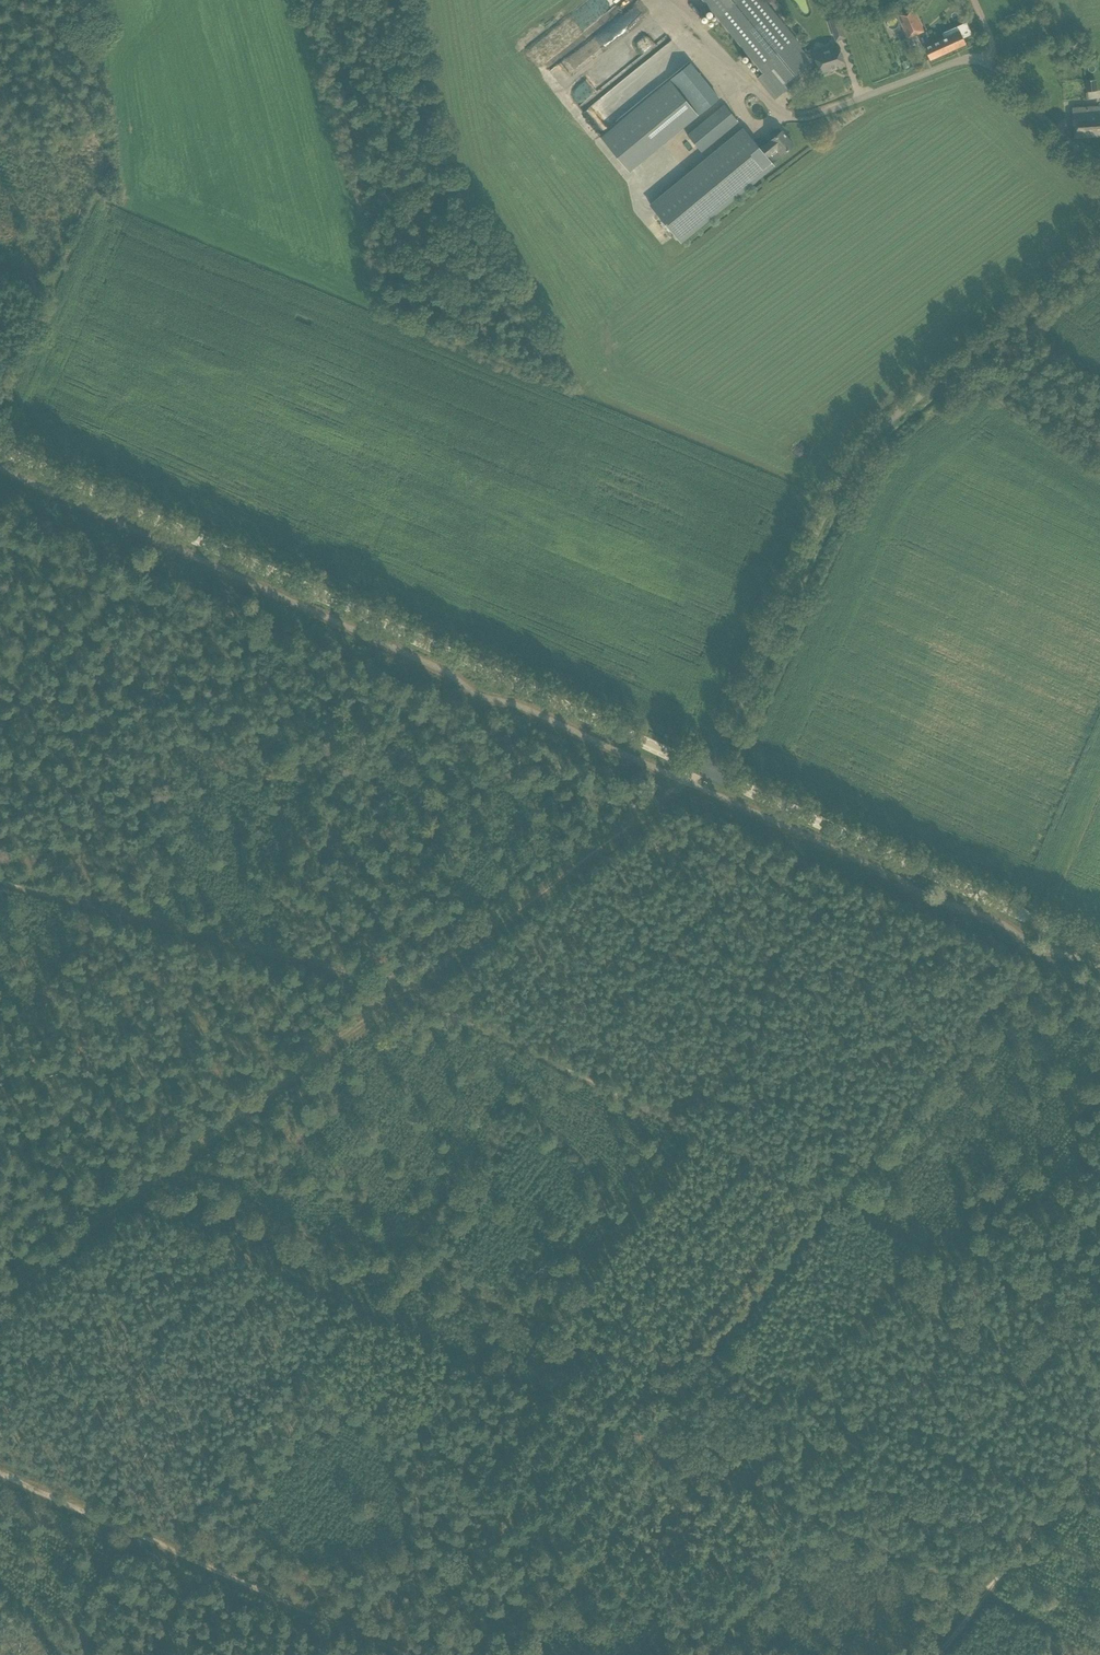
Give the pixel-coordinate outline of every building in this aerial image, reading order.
[(716,15),(718,14),(734,0),(703,0),(716,15)] [(718,14),(765,71),(757,78),(775,99),(801,77),(797,73),(811,61),(804,53),(761,0),(734,0),(718,14)] [(912,22),(919,19),(913,7),(898,13),(909,37),(917,34),(912,22)] [(829,19),(836,40),(845,37),(839,16),(829,19)] [(972,34),(966,22),(943,33),(945,38),(925,47),(931,59),(966,44),(963,38),(972,34)] [(814,53),(820,73),(836,68),(837,69),(845,67),(838,45),(814,53)] [(690,63),(670,80),(698,115),(719,98),(690,63)] [(1086,80),(1087,92),(1096,91),(1095,79),(1092,80),(1092,79),(1089,79),(1089,80),(1086,80)] [(602,136),(631,171),(698,115),(670,80),(602,136)] [(724,105),(716,112),(729,128),(738,121),(724,105)] [(1099,136),(1099,114),(1088,115),(1087,107),(1072,108),(1074,138),(1088,137),(1099,136)] [(680,241),(773,164),(767,157),(777,149),(778,149),(782,155),(786,152),(794,145),(782,131),(770,140),(771,141),(761,149),(744,129),(651,206),(680,241)]
